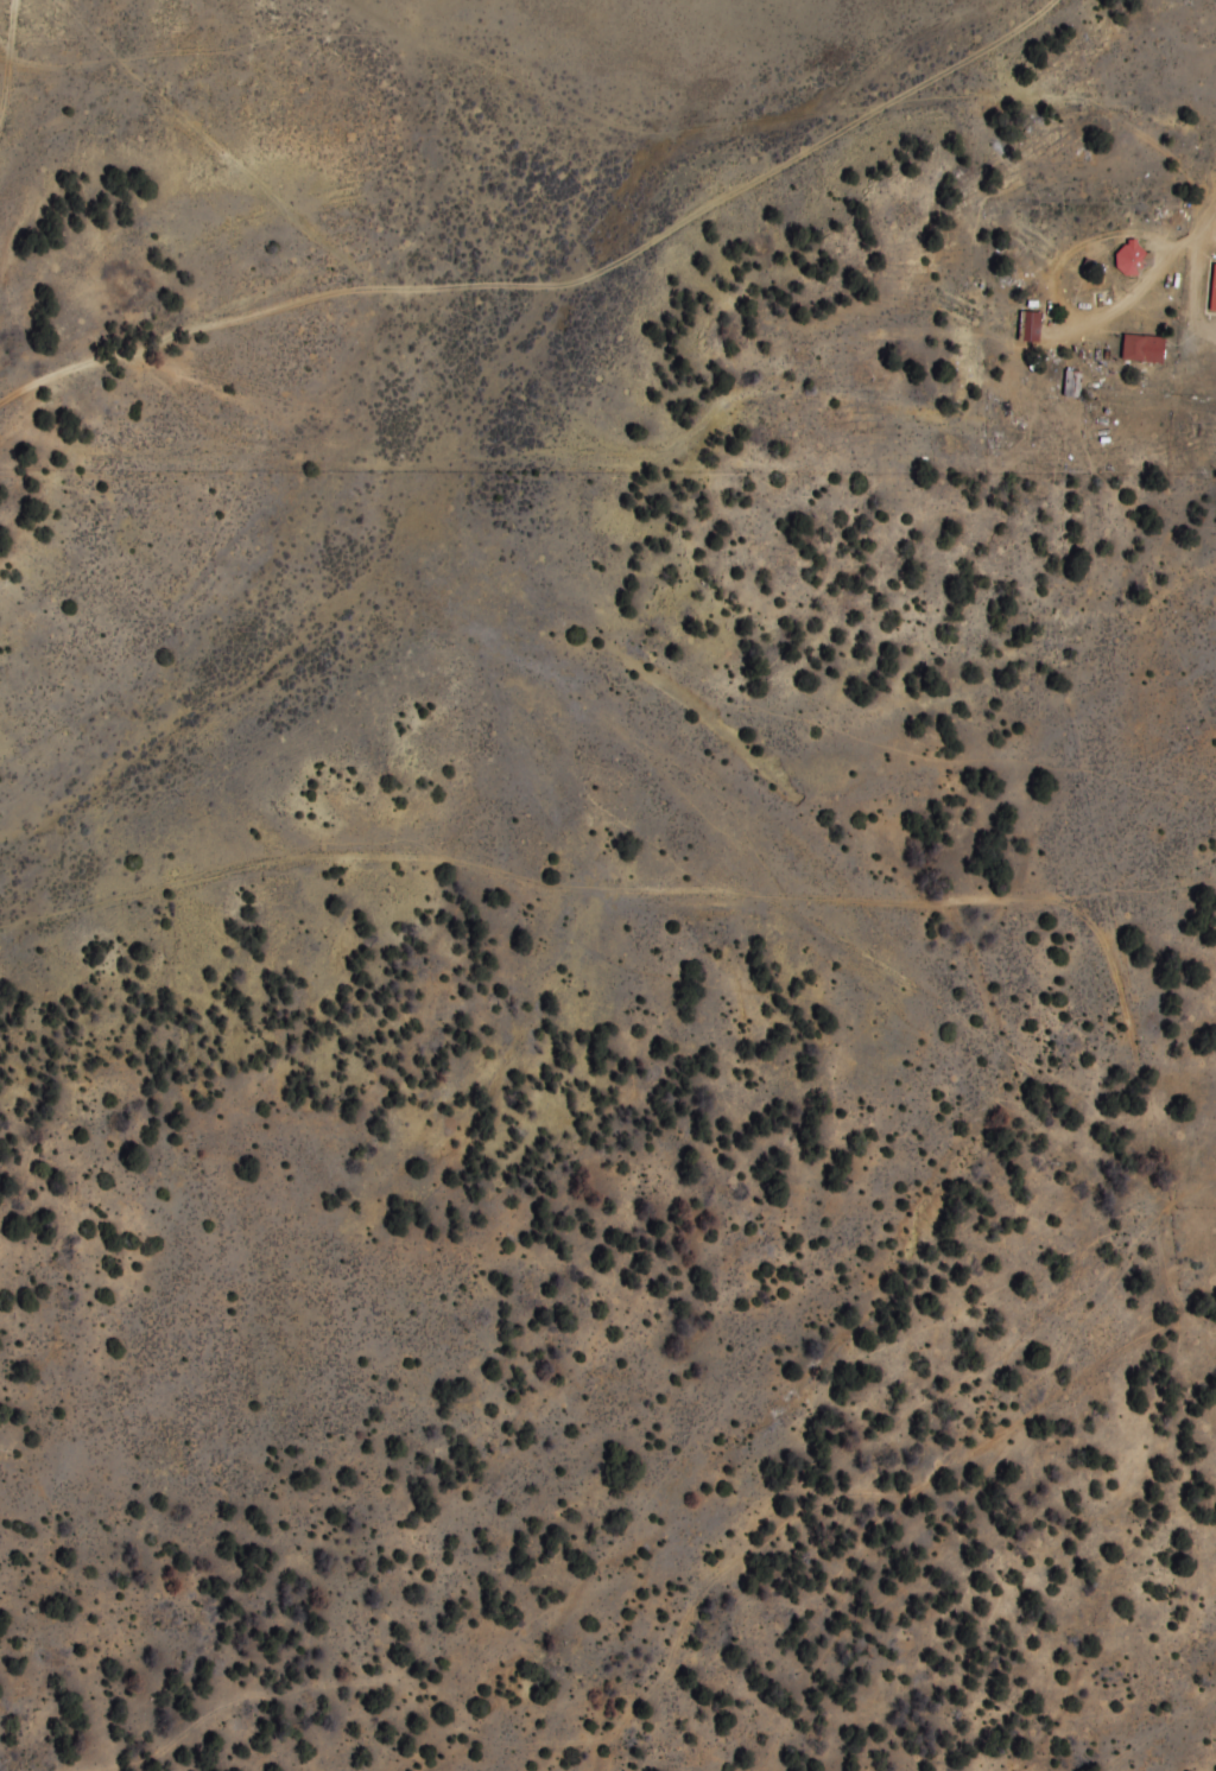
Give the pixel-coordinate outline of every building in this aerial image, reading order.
[(1150,253),(1139,253),(1139,245),(1114,245),(1114,272),(1150,272),(1150,253)] [(1210,263),(1207,313),(1215,314),(1215,263),(1210,263)] [(1038,342),(1038,312),(1019,312),(1018,342),(1038,342)] [(1162,337),(1122,334),(1120,361),(1160,364),(1162,337)] [(1077,373),(1068,373),(1068,396),(1077,396),(1077,373)]
